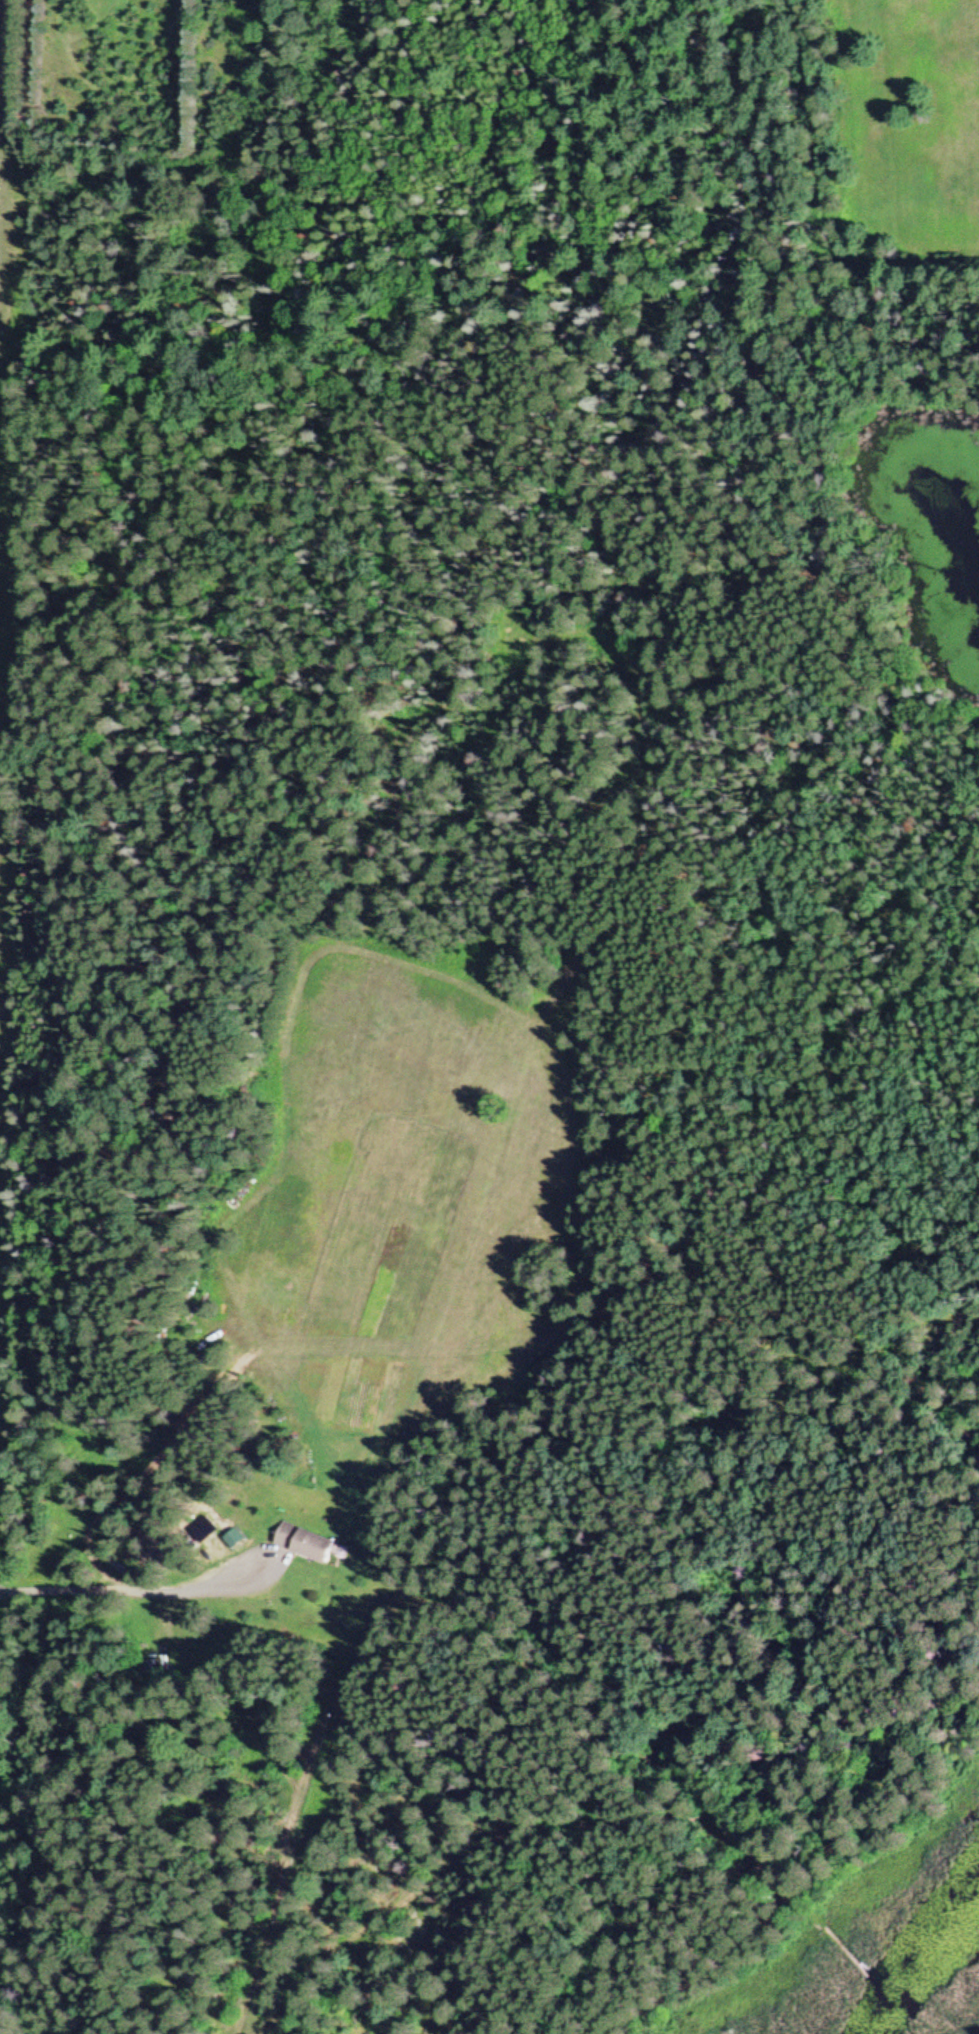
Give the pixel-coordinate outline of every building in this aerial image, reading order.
[(192,1524),(209,1541),(214,1535),(198,1518),(192,1524)] [(329,1565),(337,1541),(285,1521),(276,1544),(329,1565)] [(156,1657),(137,1667),(144,1680),(163,1670),(156,1657)]
